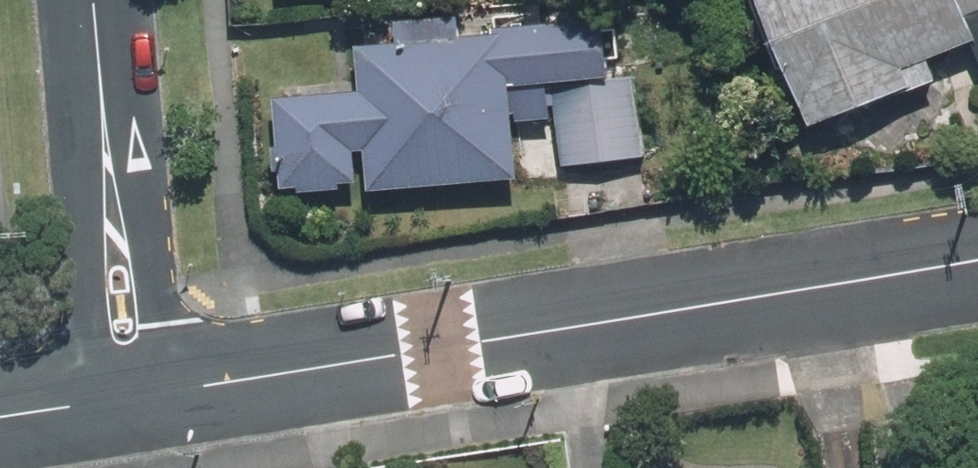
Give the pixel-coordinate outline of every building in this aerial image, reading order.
[(809,139),(935,84),(928,69),(972,50),(977,63),(977,0),(749,0),(809,139)] [(366,198),(516,187),(512,127),(550,124),(548,89),(551,89),(607,85),(603,29),(493,36),(494,44),(459,46),(457,24),(393,28),(395,51),(356,54),(359,99),(273,105),(276,153),(271,154),(273,178),(278,178),(279,193),(296,192),(297,199),(339,196),(338,189),(354,188),(352,158),(363,157),(366,198)] [(553,93),(562,172),(645,162),(636,84),(553,93)]
